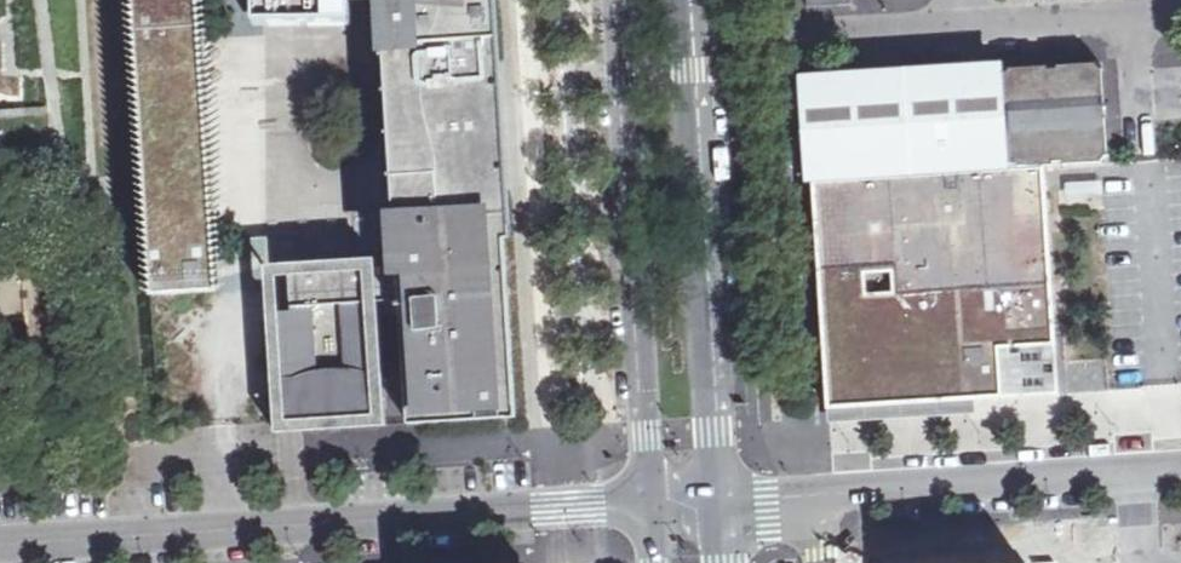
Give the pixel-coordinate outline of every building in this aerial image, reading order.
[(153,298),(220,291),(207,100),(200,0),(134,0),(153,298)] [(261,22),(360,22),(358,0),(261,0),(261,22)] [(387,45),(392,133),(509,127),(505,53),(502,0),(384,0),(387,45)] [(849,0),(808,0),(808,8),(849,6),(849,0)] [(1103,63),(1004,68),(1010,172),(1109,167),(1103,63)] [(806,82),(813,184),(1010,172),(1004,68),(806,82)] [(513,203),(509,127),(392,133),(396,209),(401,267),(388,267),(376,268),(376,259),(266,266),(276,431),(384,426),(377,300),(402,299),(409,424),(524,418),(513,203)] [(1010,172),(813,184),(824,349),(1152,327),(1145,165),(1109,167),(1010,172)]
